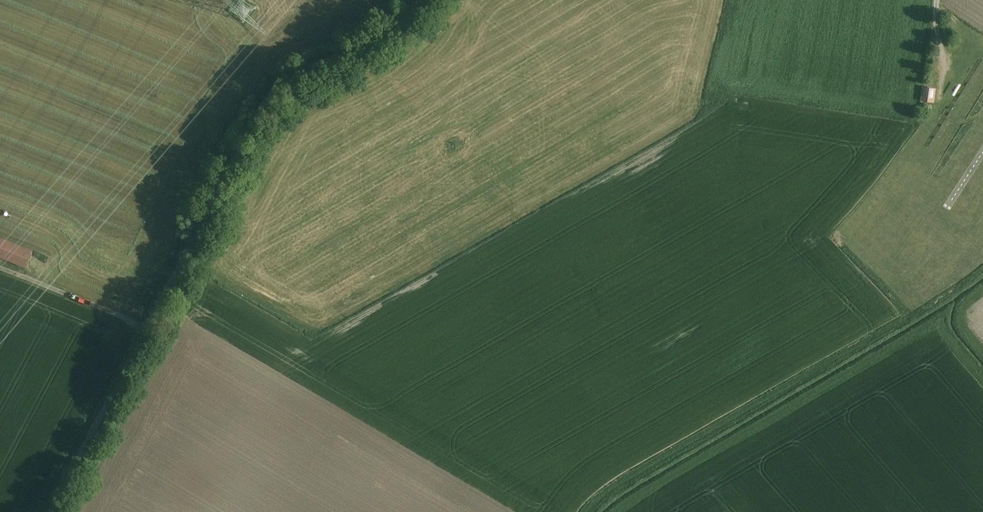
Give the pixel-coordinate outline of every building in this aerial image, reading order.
[(0,239),(0,262),(17,269),(24,248),(0,239)]
